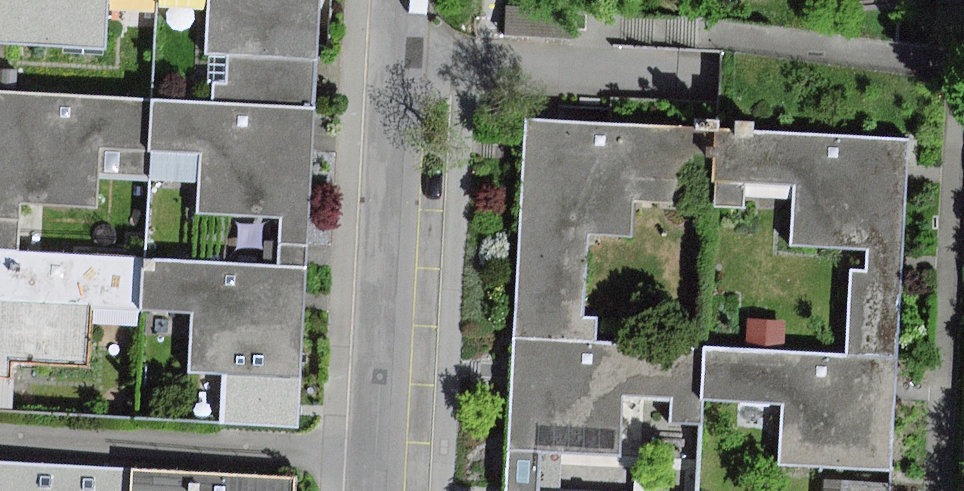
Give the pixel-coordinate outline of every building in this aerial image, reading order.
[(107,47),(109,0),(0,0),(0,41),(107,47)] [(206,54),(213,57),(319,61),(321,0),(208,0),(206,54)] [(316,106),(319,61),(213,57),(211,101),(316,106)] [(20,219),(21,202),(99,206),(100,177),(101,151),(149,153),(152,98),(0,92),(0,218),(20,219)] [(211,101),(152,98),(149,153),(200,156),(198,190),(197,213),(283,217),(281,243),(309,245),(315,142),(316,106),(211,101)] [(713,180),(716,129),(525,119),(524,152),(514,338),(596,343),(597,316),(584,316),(588,233),(630,235),(632,201),(711,206),(713,180)] [(910,140),(716,129),(713,180),(795,185),(794,211),(792,244),(868,248),(866,269),(852,269),(847,357),(897,360),(908,171),(910,140)] [(149,179),(149,153),(101,151),(100,177),(149,179)] [(200,156),(149,153),(149,179),(149,187),(198,190),(200,156)] [(795,185),(713,180),(711,206),(794,211),(795,185)] [(18,252),(20,219),(0,218),(0,250),(18,252)] [(141,260),(18,252),(0,250),(0,377),(13,377),(14,360),(87,365),(91,307),(139,310),(141,260)] [(306,268),(141,260),(139,310),(193,313),(190,372),(224,374),(301,378),(305,296),(306,268)] [(748,320),(747,352),(785,353),(786,321),(748,320)] [(702,349),(596,343),(514,338),(512,375),(505,490),(542,490),(544,454),(622,458),(625,397),(673,400),(673,418),(698,420),(699,400),(702,349)] [(747,352),(702,349),(699,400),(783,405),(780,465),(891,471),(896,390),(897,360),(847,357),(785,353),(747,352)] [(298,431),(301,378),(224,374),(221,427),(298,431)] [(0,377),(0,406),(11,407),(13,377),(0,377)] [(134,467),(0,461),(0,490),(132,490),(134,467)] [(134,467),(132,490),(296,490),(297,476),(134,467)] [(824,480),(824,490),(890,490),(891,483),(824,480)]
